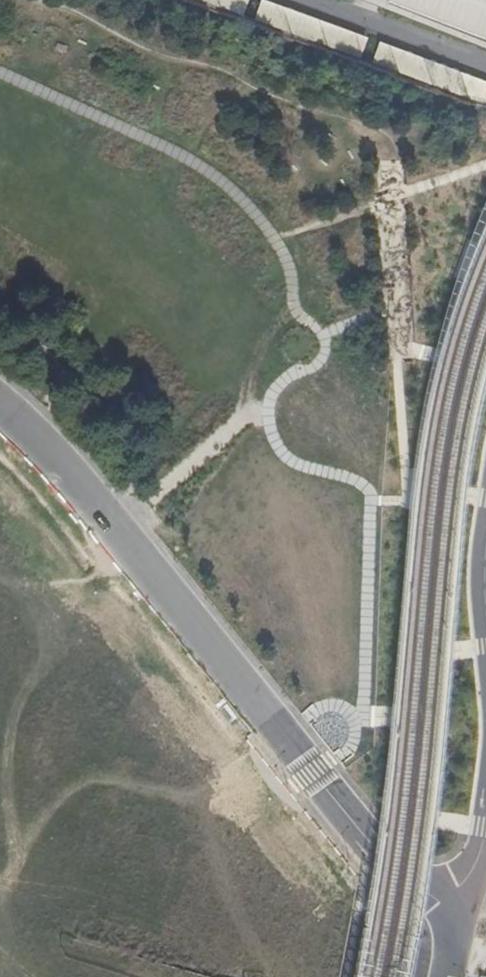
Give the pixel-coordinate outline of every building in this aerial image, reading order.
[(475,40),(473,44),(475,44),(476,40),(485,18),(485,0),(381,0),(475,40)]
